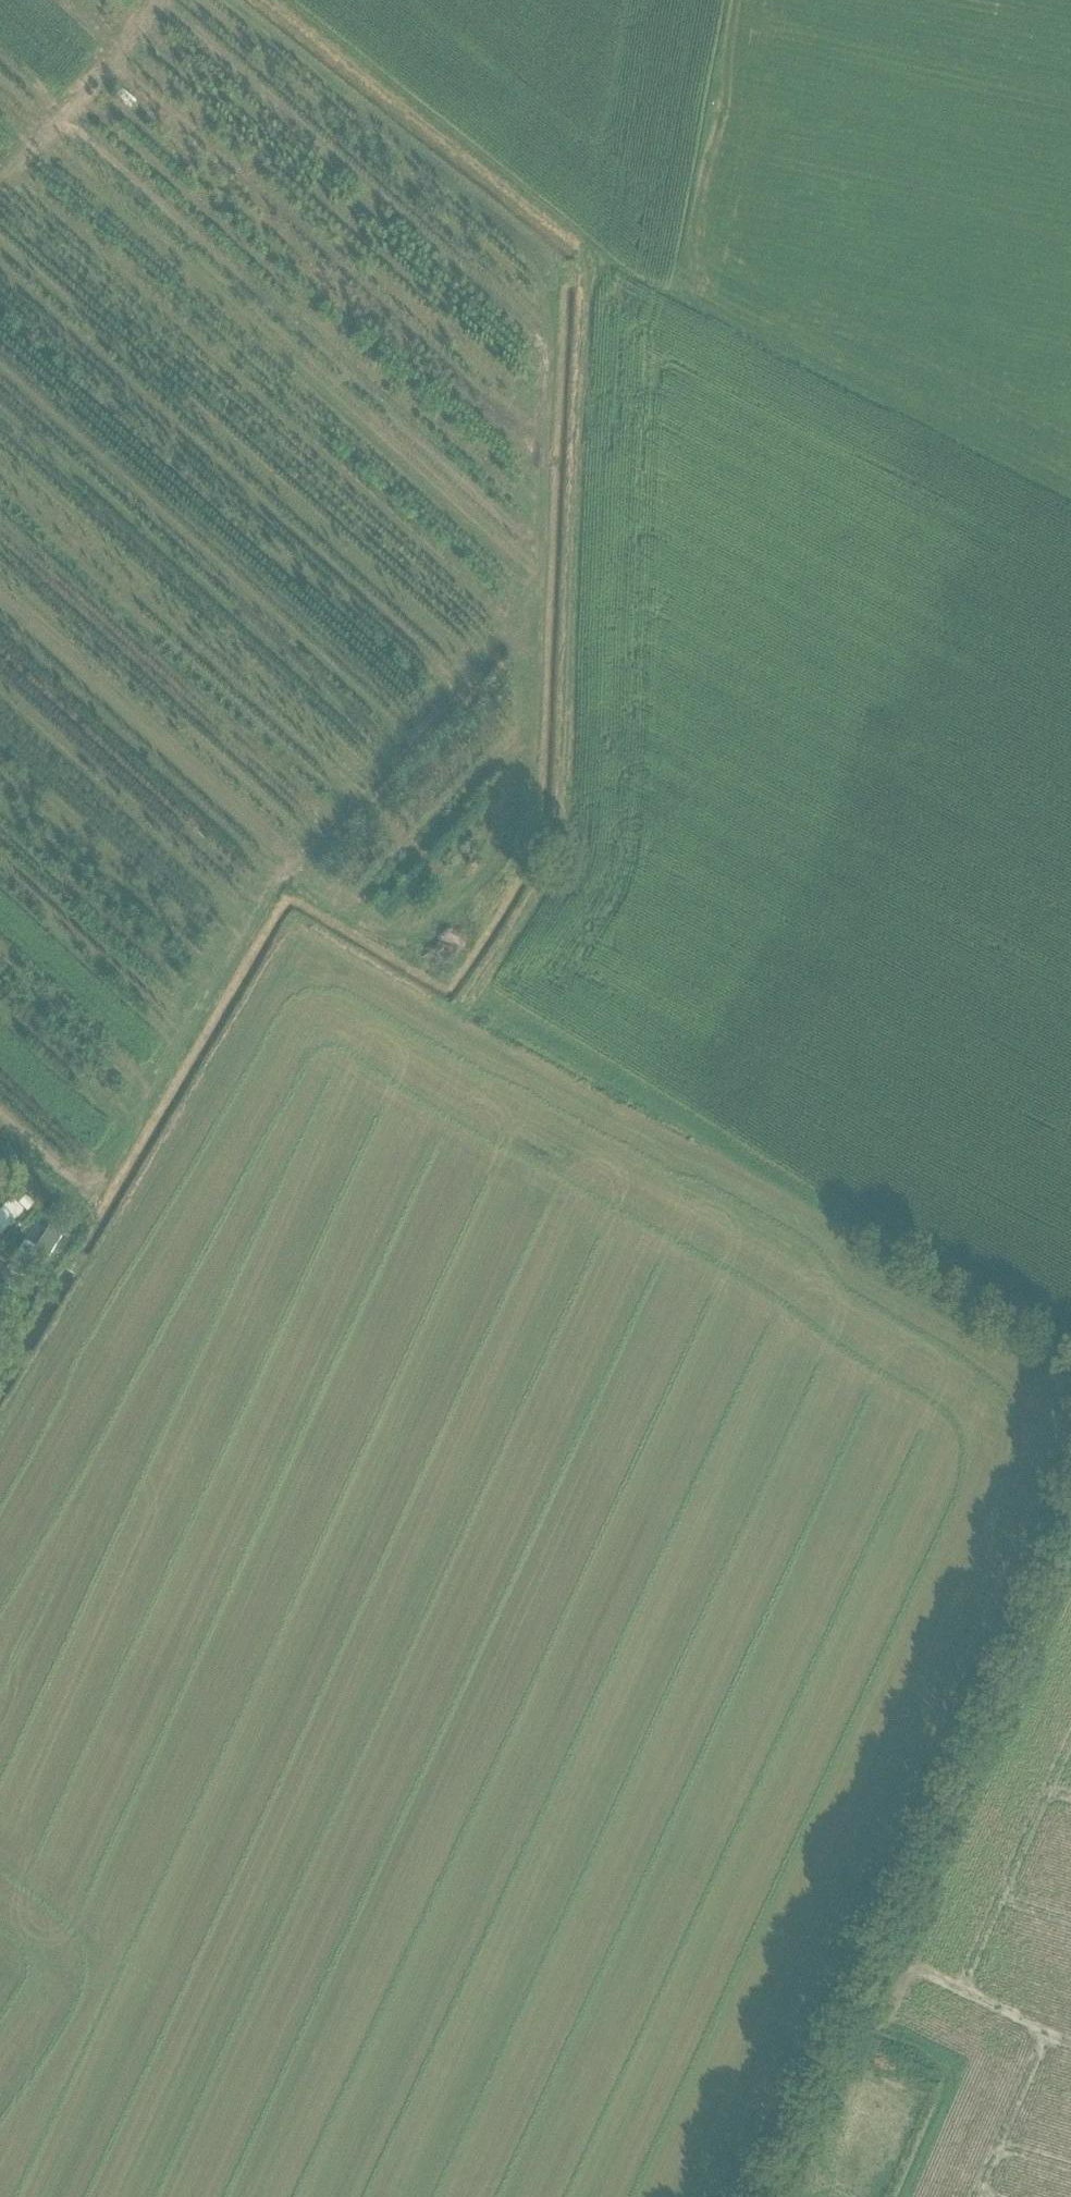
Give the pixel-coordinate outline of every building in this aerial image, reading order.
[(27,1196),(19,1204),(27,1212),(35,1204),(27,1196)] [(13,1263),(23,1269),(34,1248),(25,1242),(13,1263)] [(0,1285),(0,1289),(7,1293),(14,1282),(5,1277),(0,1285)]
